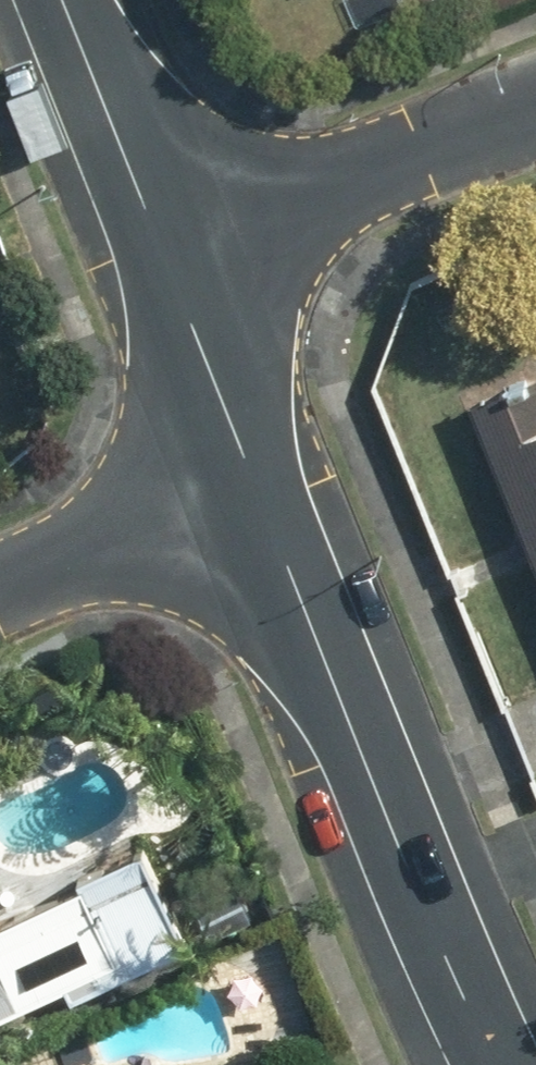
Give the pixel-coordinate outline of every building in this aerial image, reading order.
[(528,370),(458,398),(535,600),(535,390),(528,370)] [(210,949),(160,836),(1,906),(0,905),(0,1042),(210,949)]
